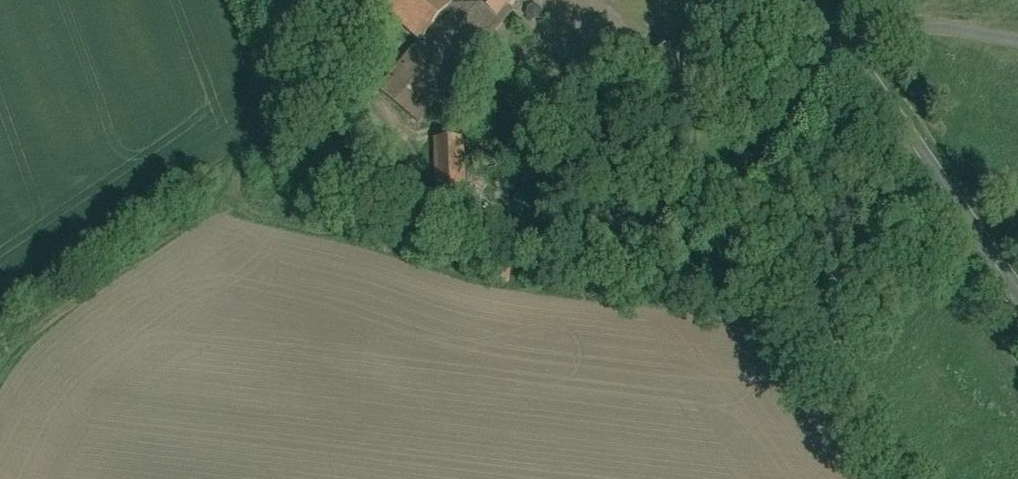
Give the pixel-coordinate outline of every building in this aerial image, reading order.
[(420,39),(426,30),(451,0),(372,0),(420,39)] [(508,0),(451,0),(426,30),(460,58),(508,0)] [(379,89),(419,122),(467,63),(460,58),(426,30),(420,39),(379,89)] [(463,135),(435,137),(439,199),(467,198),(463,135)]
